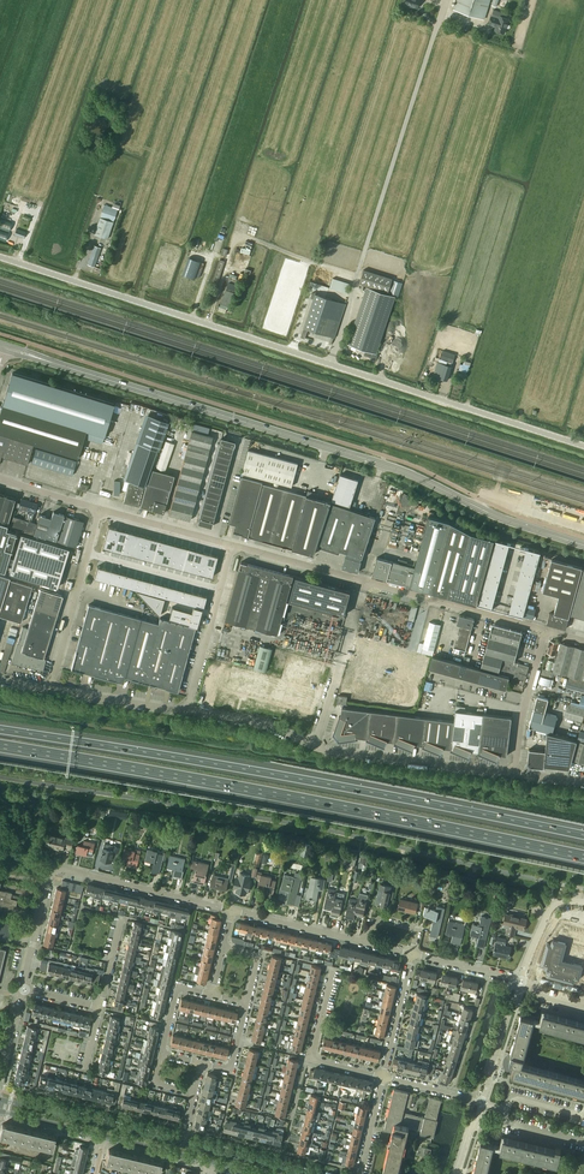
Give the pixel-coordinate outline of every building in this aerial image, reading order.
[(454,9),(484,19),(490,0),(457,0),(454,9)] [(509,18),(500,15),(499,18),(491,16),(489,23),(496,26),(495,30),(504,33),(509,18)] [(104,204),(102,211),(115,215),(117,209),(104,204)] [(100,217),(94,234),(107,239),(113,222),(100,217)] [(16,229),(14,234),(24,238),(26,232),(16,229)] [(91,253),(87,264),(94,267),(98,255),(101,248),(94,245),(91,253)] [(189,257),(183,274),(195,279),(201,262),(189,257)] [(364,269),(359,283),(388,292),(392,278),(364,269)] [(333,278),(330,287),(347,293),(350,283),(333,278)] [(238,285),(229,282),(226,290),(221,304),(230,307),(235,293),(238,285)] [(391,308),(395,296),(366,287),(355,320),(348,344),(376,353),(391,308)] [(346,304),(315,293),(301,337),(305,339),(308,329),(334,338),(346,304)] [(443,350),(443,351),(441,359),(452,363),(455,354),(443,350)] [(457,369),(456,375),(465,378),(469,366),(470,366),(471,362),(464,360),(463,364),(460,363),(459,369),(457,369)] [(438,362),(433,376),(448,380),(452,366),(438,362)] [(12,373),(0,412),(0,433),(77,457),(86,430),(104,436),(114,404),(12,373)] [(150,415),(142,412),(139,411),(136,419),(135,423),(146,427),(150,415)] [(151,416),(141,444),(159,450),(168,422),(151,416)] [(212,437),(191,431),(169,515),(190,520),(212,437)] [(0,434),(0,461),(2,456),(4,457),(27,464),(33,444),(0,434)] [(218,449),(232,453),(235,443),(221,439),(218,449)] [(166,441),(156,469),(165,471),(174,444),(166,441)] [(72,475),(76,461),(36,448),(31,463),(72,475)] [(216,455),(230,458),(232,453),(218,449),(216,455)] [(247,454),(242,473),(274,482),(273,486),(278,488),(279,483),(292,487),(298,463),(249,449),(247,454)] [(216,455),(215,460),(229,464),(230,458),(216,455)] [(215,460),(213,466),(227,470),(229,464),(215,460)] [(227,470),(213,466),(212,472),(226,476),(227,470)] [(146,483),(140,507),(148,509),(158,512),(163,513),(170,490),(174,475),(152,470),(148,484),(146,483)] [(212,472),(210,478),(224,482),(226,476),(212,472)] [(358,480),(340,474),(332,501),(350,506),(358,480)] [(233,507),(229,523),(236,524),(234,531),(241,533),(243,534),(243,535),(248,536),(249,536),(263,484),(263,483),(263,482),(242,476),(233,507)] [(224,482),(210,478),(208,484),(222,487),(224,482)] [(88,485),(81,483),(79,489),(86,491),(88,485)] [(144,487),(129,483),(123,502),(139,506),(144,487)] [(208,484),(207,489),(221,493),(222,487),(208,484)] [(263,484),(249,536),(256,538),(282,545),(289,547),(303,551),(308,552),(313,554),(314,554),(331,502),(317,498),(319,494),(308,491),(307,495),(278,488),(273,486),(263,484)] [(207,489),(205,495),(219,499),(221,493),(207,489)] [(7,526),(15,498),(0,494),(0,524),(7,526)] [(204,501),(218,505),(219,499),(205,495),(204,501)] [(34,513),(35,513),(37,504),(21,499),(20,503),(17,502),(16,507),(18,508),(29,512),(29,511),(34,513)] [(216,511),(218,505),(204,501),(202,507),(216,511)] [(332,503),(318,543),(346,552),(345,556),(342,568),(358,572),(361,561),(362,558),(376,517),(332,503)] [(216,511),(202,507),(198,522),(212,526),(216,511)] [(10,527),(33,534),(36,523),(31,522),(34,513),(29,511),(29,512),(29,513),(28,513),(25,520),(14,516),(10,527)] [(56,540),(64,515),(53,511),(51,518),(40,514),(37,523),(36,523),(33,534),(45,538),(45,537),(56,540)] [(84,521),(65,515),(57,541),(76,547),(84,521)] [(377,557),(372,576),(414,587),(421,589),(463,600),(470,603),(476,604),(477,604),(494,540),(471,533),(450,521),(429,516),(415,565),(407,563),(407,565),(399,563),(377,557)] [(4,571),(7,563),(8,558),(11,550),(16,533),(6,529),(7,526),(0,524),(0,570),(4,571)] [(108,526),(105,537),(115,539),(117,529),(108,526)] [(117,529),(115,539),(124,542),(127,531),(117,529)] [(127,531),(124,542),(130,544),(133,533),(127,531)] [(133,533),(130,544),(137,545),(139,535),(133,533)] [(8,558),(7,563),(12,564),(9,573),(49,585),(57,588),(63,567),(69,549),(21,534),(13,559),(8,558)] [(139,535),(137,545),(143,547),(146,536),(139,535)] [(146,536),(143,547),(149,549),(152,538),(146,536)] [(105,537),(102,547),(112,550),(115,539),(105,537)] [(152,538),(149,549),(156,550),(158,540),(152,538)] [(115,539),(112,550),(121,552),(124,542),(115,539)] [(158,540),(156,550),(163,552),(166,542),(158,540)] [(493,547),(507,551),(509,544),(511,545),(511,544),(507,543),(507,544),(498,541),(498,540),(495,540),(493,547)] [(124,542),(121,552),(127,554),(130,544),(124,542)] [(166,542),(163,552),(170,554),(173,544),(166,542)] [(130,544),(127,554),(134,556),(137,545),(130,544)] [(173,544),(170,554),(178,556),(180,546),(173,544)] [(137,545),(134,556),(140,558),(143,547),(137,545)] [(180,546),(178,556),(185,558),(188,548),(180,546)] [(143,547),(140,558),(146,559),(149,549),(143,547)] [(505,558),(507,551),(493,547),(491,554),(505,558)] [(188,548),(185,558),(192,560),(195,550),(188,548)] [(525,556),(539,560),(541,552),(538,551),(538,552),(528,549),(529,549),(525,548),(527,549),(525,556)] [(149,549),(146,559),(153,561),(156,550),(149,549)] [(156,550),(153,561),(160,563),(163,552),(156,550)] [(195,550),(192,560),(200,562),(202,552),(195,550)] [(163,552),(160,563),(167,565),(170,554),(163,552)] [(202,552),(200,562),(207,564),(210,554),(202,552)] [(170,554),(167,565),(175,567),(178,556),(170,554)] [(210,554),(207,564),(214,566),(217,556),(210,554)] [(503,565),(505,558),(491,554),(489,562),(503,565)] [(178,556),(175,567),(182,569),(185,558),(178,556)] [(537,567),(539,560),(525,556),(523,563),(537,567)] [(185,558),(182,569),(189,571),(192,560),(185,558)] [(581,567),(551,559),(542,592),(558,596),(553,614),(549,613),(547,623),(566,628),(576,588),(581,567)] [(192,560),(189,571),(197,573),(200,562),(192,560)] [(200,562),(197,573),(204,575),(207,564),(200,562)] [(294,576),(241,562),(225,621),(278,635),(294,576)] [(501,572),(503,565),(489,562),(488,569),(501,572)] [(535,574),(537,567),(523,563),(521,570),(535,574)] [(207,564),(204,575),(211,577),(214,566),(207,564)] [(97,566),(94,578),(102,580),(105,568),(97,566)] [(105,568),(102,580),(109,582),(113,570),(105,568)] [(499,579),(501,572),(488,569),(486,576),(499,579)] [(571,615),(583,618),(583,569),(571,615)] [(113,570),(109,582),(117,584),(120,572),(113,570)] [(533,581),(535,574),(521,570),(519,577),(533,581)] [(120,572),(117,584),(125,586),(128,575),(120,572)] [(1,607),(9,579),(10,577),(0,574),(0,607),(1,607)] [(128,575),(125,586),(133,588),(136,577),(128,575)] [(296,576),(289,600),(344,615),(350,591),(296,576)] [(497,586),(499,579),(486,576),(484,583),(497,586)] [(136,577),(133,588),(134,589),(141,590),(144,579),(136,577)] [(531,588),(533,581),(519,577),(517,584),(531,588)] [(0,609),(0,616),(21,622),(31,590),(32,586),(9,579),(1,607),(0,609)] [(144,579),(141,590),(148,593),(152,581),(144,579)] [(152,581),(148,593),(156,595),(160,583),(152,581)] [(160,583),(156,595),(164,597),(167,585),(160,583)] [(495,593),(497,586),(484,583),(482,590),(495,593)] [(529,595),(531,588),(517,584),(515,591),(529,595)] [(167,585),(164,597),(172,599),(175,587),(167,585)] [(175,587),(172,599),(180,601),(183,589),(175,587)] [(63,596),(40,589),(28,628),(22,627),(12,662),(14,664),(43,671),(46,659),(44,658),(63,596)] [(183,589),(180,601),(187,603),(191,592),(183,589)] [(164,598),(136,590),(159,616),(164,598)] [(493,601),(495,593),(482,590),(480,597),(493,601)] [(527,602),(529,595),(515,591),(514,599),(527,602)] [(191,592),(187,603),(195,605),(198,594),(191,592)] [(198,594),(195,605),(203,607),(206,596),(198,594)] [(480,597),(477,605),(480,605),(490,607),(490,608),(493,609),(493,608),(491,608),(493,601),(480,597)] [(525,609),(527,602),(514,599),(512,606),(525,609)] [(158,623),(88,604),(71,668),(123,683),(125,677),(177,691),(195,627),(160,618),(158,623)] [(183,610),(180,622),(196,626),(200,615),(201,608),(193,606),(192,612),(183,610)] [(507,612),(507,613),(511,614),(511,613),(521,616),(520,616),(523,617),(525,609),(511,606),(510,613),(507,612)] [(172,607),(169,618),(180,622),(183,610),(172,607)] [(474,619),(459,615),(457,624),(460,625),(454,647),(466,651),(474,619)] [(440,625),(430,622),(423,647),(434,650),(440,625)] [(485,654),(509,660),(514,662),(522,632),(493,624),(485,654)] [(359,637),(355,649),(364,651),(367,639),(359,637)] [(367,639),(364,651),(370,653),(374,641),(367,639)] [(374,641),(370,653),(377,655),(380,642),(374,641)] [(558,643),(550,641),(547,652),(555,654),(558,643)] [(380,642),(377,655),(383,657),(387,644),(380,642)] [(555,662),(553,671),(552,671),(555,672),(566,675),(574,646),(561,642),(555,662)] [(387,644),(383,657),(390,658),(393,646),(387,644)] [(260,645),(253,668),(266,672),(271,657),(273,649),(260,645)] [(273,649),(271,657),(276,658),(279,647),(274,645),(273,649)] [(393,646),(390,658),(396,660),(399,647),(393,646)] [(580,679),(583,665),(583,649),(574,646),(566,675),(580,679)] [(279,647),(276,658),(282,660),(285,648),(279,647)] [(399,647),(396,660),(402,662),(406,649),(399,647)] [(285,648),(282,660),(288,662),(291,650),(285,648)] [(406,649),(402,662),(409,663),(412,651),(406,649)] [(291,650),(288,662),(294,663),(297,652),(291,650)] [(412,651),(409,663),(415,665),(418,653),(412,651)] [(297,652),(294,663),(299,665),(303,653),(297,652)] [(303,653),(299,665),(305,666),(308,655),(303,653)] [(418,653),(415,665),(421,667),(425,654),(418,653)] [(425,654),(421,667),(428,669),(431,656),(425,654)] [(504,673),(505,668),(506,668),(507,664),(508,664),(509,660),(485,654),(480,669),(510,677),(510,675),(504,673)] [(308,655),(305,666),(311,668),(314,656),(308,655)] [(314,656),(311,668),(317,670),(320,658),(314,656)] [(510,677),(480,669),(433,656),(429,668),(430,669),(430,668),(505,689),(506,689),(509,679),(510,677)] [(320,658),(317,670),(323,671),(326,659),(320,658)] [(505,668),(504,673),(510,675),(510,677),(509,679),(514,679),(514,677),(517,677),(517,678),(525,680),(527,674),(526,674),(528,666),(518,663),(517,667),(513,665),(514,662),(509,660),(508,664),(507,664),(506,668),(505,668)] [(243,684),(240,693),(241,692),(250,695),(252,688),(253,681),(256,672),(247,669),(244,678),(243,684)] [(356,669),(353,679),(359,681),(362,671),(356,669)] [(543,669),(541,674),(551,677),(554,677),(555,672),(552,671),(553,671),(551,670),(546,669),(545,669),(543,669)] [(362,671),(359,681),(365,683),(368,672),(362,671)] [(252,688),(250,695),(259,697),(261,690),(262,685),(263,683),(265,675),(265,674),(256,672),(253,681),(252,688)] [(368,672),(365,683),(372,684),(374,674),(368,672)] [(374,674),(372,684),(378,686),(380,676),(374,674)] [(380,676),(378,686),(384,688),(386,677),(380,676)] [(386,677),(384,688),(390,689),(392,679),(386,677)] [(565,688),(583,693),(583,681),(568,677),(565,688)] [(353,679),(351,688),(357,690),(359,681),(353,679)] [(392,679),(390,689),(396,691),(398,680),(392,679)] [(398,680),(396,691),(402,693),(404,682),(398,680)] [(359,681),(357,690),(363,692),(365,683),(359,681)] [(404,682),(402,693),(408,694),(411,684),(404,682)] [(365,683),(363,692),(369,693),(372,684),(365,683)] [(372,684),(369,693),(375,695),(378,686),(372,684)] [(411,684),(408,694),(414,696),(417,685),(411,684)] [(261,690),(259,697),(268,700),(270,692),(271,688),(267,686),(262,685),(261,690)] [(417,685),(414,696),(420,697),(423,687),(417,685)] [(378,686),(375,695),(381,697),(384,688),(378,686)] [(304,695),(304,696),(313,699),(314,698),(316,689),(307,687),(304,695)] [(270,692),(268,700),(277,702),(277,703),(280,694),(281,690),(276,689),(271,688),(270,692)] [(384,688),(381,697),(387,698),(390,689),(384,688)] [(390,689),(387,698),(393,700),(396,691),(390,689)] [(280,694),(277,703),(287,706),(289,697),(290,693),(285,691),(281,690),(280,694)] [(396,691),(393,700),(399,702),(402,693),(396,691)] [(289,697),(287,706),(296,708),(298,700),(299,696),(299,695),(295,694),(290,693),(289,697)] [(402,693),(399,702),(405,703),(408,694),(402,693)] [(408,694),(405,703),(411,705),(414,696),(408,694)] [(570,705),(583,709),(583,695),(582,694),(579,703),(571,701),(570,705)] [(298,700),(296,708),(310,712),(310,711),(313,699),(304,696),(299,695),(299,696),(298,700)] [(347,696),(338,695),(337,703),(346,704),(347,696)] [(548,699),(537,695),(529,727),(552,733),(557,716),(545,712),(548,699)] [(414,696),(411,705),(417,706),(420,697),(414,696)] [(565,717),(568,718),(582,722),(583,714),(583,709),(570,705),(568,704),(565,717)] [(453,720),(433,718),(342,707),(341,717),(339,716),(333,731),(334,732),(334,731),(340,740),(356,738),(356,737),(369,738),(368,740),(368,739),(368,740),(383,745),(385,740),(397,742),(396,743),(411,749),(411,748),(413,744),(425,745),(424,746),(424,747),(439,752),(441,747),(453,749),(452,750),(467,756),(467,755),(469,751),(481,752),(480,753),(480,754),(495,759),(497,754),(507,755),(512,717),(454,710),(453,720)] [(528,762),(527,763),(530,766),(533,766),(544,768),(544,765),(556,766),(562,767),(569,768),(577,740),(547,732),(545,751),(529,749),(528,762)] [(577,740),(572,759),(583,762),(583,742),(577,740)] [(51,835),(49,834),(48,834),(45,845),(49,845),(49,846),(56,848),(57,846),(63,848),(64,846),(71,848),(74,838),(66,836),(65,838),(51,835)] [(77,844),(75,853),(87,855),(92,857),(93,851),(95,843),(84,840),(83,846),(77,844)] [(104,847),(101,859),(111,862),(113,855),(118,856),(120,848),(116,846),(116,845),(105,843),(104,847)] [(297,845),(295,852),(309,856),(312,846),(303,844),(302,847),(297,845)] [(135,851),(124,848),(122,857),(128,858),(126,865),(137,868),(141,850),(136,848),(135,851)] [(157,852),(148,849),(145,861),(153,863),(151,871),(159,873),(164,855),(157,853),(157,852)] [(339,850),(336,858),(343,860),(345,852),(339,850)] [(354,865),(357,855),(346,852),(344,862),(354,865)] [(360,854),(358,862),(367,863),(368,856),(368,855),(360,854)] [(186,859),(170,855),(167,867),(174,868),(172,876),(182,879),(184,870),(183,870),(186,859)] [(209,864),(192,860),(190,866),(198,868),(197,872),(195,871),(193,881),(204,884),(209,864)] [(401,864),(401,863),(393,861),(393,862),(391,870),(399,872),(401,864)] [(210,886),(210,887),(215,889),(226,891),(226,889),(228,881),(231,882),(236,864),(228,862),(227,866),(231,867),(229,878),(213,874),(210,886)] [(263,872),(258,871),(256,880),(259,880),(259,882),(265,884),(263,891),(273,894),(276,880),(271,879),(272,877),(262,874),(263,872)] [(233,887),(236,888),(235,892),(235,891),(235,892),(246,895),(246,894),(247,891),(248,891),(251,881),(249,880),(250,875),(240,873),(239,878),(236,877),(235,878),(236,878),(233,887)] [(281,889),(280,893),(285,894),(285,896),(288,896),(286,903),(299,906),(301,895),(297,894),(301,878),(294,876),(284,874),(281,889)] [(325,879),(310,876),(308,888),(306,898),(316,899),(318,890),(323,891),(325,879)] [(379,889),(375,904),(378,904),(378,905),(379,905),(384,906),(386,906),(388,901),(390,892),(392,886),(380,883),(379,889)] [(94,895),(96,886),(87,884),(85,893),(94,895)] [(94,895),(93,897),(101,899),(102,897),(104,888),(96,886),(94,895)] [(55,895),(64,897),(66,890),(64,889),(60,888),(57,887),(55,895)] [(112,890),(104,888),(102,897),(110,899),(112,890)] [(335,895),(336,895),(336,892),(337,890),(328,888),(323,908),(331,910),(332,910),(335,895)] [(1,910),(2,905),(15,908),(17,900),(10,898),(12,893),(0,890),(0,910),(1,910)] [(121,892),(112,890),(110,899),(119,901),(121,892)] [(119,901),(127,903),(129,894),(121,892),(119,901)] [(331,910),(330,915),(339,917),(344,897),(344,894),(336,892),(336,895),(335,895),(332,910),(331,910)] [(358,900),(354,916),(362,918),(367,897),(368,895),(360,892),(359,895),(358,900)] [(129,894),(127,903),(135,905),(137,896),(129,894)] [(64,897),(55,895),(53,902),(63,904),(64,897)] [(146,899),(137,896),(135,905),(144,907),(146,899)] [(350,898),(345,918),(353,920),(354,916),(358,900),(350,898)] [(418,902),(400,898),(398,909),(415,913),(417,907),(419,907),(419,908),(423,909),(425,900),(421,899),(420,903),(418,903),(418,902)] [(146,899),(144,907),(152,909),(154,901),(146,899)] [(152,909),(152,911),(160,913),(161,912),(161,911),(163,903),(154,901),(152,909)] [(53,902),(51,909),(61,911),(63,904),(53,902)] [(163,903),(161,911),(161,912),(169,914),(171,905),(163,903)] [(180,907),(171,905),(169,914),(177,916),(180,907)] [(425,907),(423,915),(426,916),(434,918),(430,935),(435,936),(438,937),(445,908),(442,907),(437,906),(436,910),(429,908),(429,907),(428,907),(428,908),(425,907)] [(180,907),(177,916),(177,918),(181,919),(181,917),(186,918),(188,909),(180,907)] [(51,909),(50,916),(59,918),(62,919),(63,915),(60,915),(61,911),(51,909)] [(505,913),(503,924),(504,924),(503,927),(507,928),(506,934),(514,936),(517,927),(524,929),(527,919),(510,914),(505,913)] [(211,918),(210,924),(219,927),(221,919),(217,919),(218,916),(211,914),(210,918),(211,918)] [(59,918),(50,916),(48,923),(57,925),(59,918)] [(491,919),(481,916),(480,923),(480,925),(473,923),(470,935),(478,937),(476,946),(484,948),(491,919)] [(0,920),(0,939),(7,940),(12,923),(0,920)] [(465,924),(449,920),(446,932),(453,934),(451,942),(460,944),(465,924)] [(134,921),(132,928),(140,930),(143,931),(147,932),(148,929),(144,928),(143,928),(144,924),(142,923),(134,921)] [(239,930),(246,932),(248,924),(241,922),(239,930)] [(541,964),(546,966),(549,970),(547,975),(573,982),(574,978),(578,979),(581,971),(583,971),(583,966),(582,966),(561,960),(566,941),(583,946),(583,928),(562,922),(551,937),(554,938),(554,940),(552,940),(551,944),(547,943),(541,964)] [(57,925),(48,923),(46,930),(56,932),(57,925)] [(219,927),(210,924),(208,931),(217,933),(219,927)] [(246,932),(245,934),(252,936),(253,934),(255,926),(248,924),(246,932)] [(260,935),(262,927),(255,926),(253,934),(260,935)] [(267,937),(269,929),(262,927),(260,935),(267,937)] [(147,932),(143,931),(140,930),(132,928),(130,935),(139,937),(139,934),(143,934),(146,935),(147,932)] [(274,939),(276,931),(269,929),(267,937),(274,939)] [(45,937),(54,939),(56,932),(46,930),(45,937)] [(170,930),(168,937),(171,938),(180,940),(182,933),(173,931),(170,930)] [(208,931),(206,938),(216,941),(217,933),(208,931)] [(281,940),(283,932),(276,931),(274,939),(281,940)] [(281,940),(280,944),(287,945),(288,942),(290,934),(283,932),(281,940)] [(294,948),(297,936),(290,934),(288,942),(292,943),(291,947),(294,948)] [(130,935),(129,942),(140,945),(141,942),(142,938),(139,937),(130,935)] [(302,945),(304,937),(297,936),(294,948),(297,949),(298,944),(302,945)] [(507,939),(497,936),(496,941),(497,942),(497,943),(496,943),(493,954),(502,956),(502,955),(509,957),(511,947),(505,945),(505,944),(507,939)] [(54,939),(45,937),(43,944),(52,946),(54,939)] [(302,945),(301,949),(308,950),(309,947),(311,939),(304,937),(302,945)] [(180,940),(171,938),(170,945),(178,947),(180,940)] [(216,941),(206,938),(204,945),(214,948),(216,941)] [(316,949),(318,941),(311,939),(309,947),(316,949)] [(325,942),(318,941),(316,949),(323,950),(325,942)] [(129,942),(127,949),(135,951),(136,947),(143,949),(144,946),(140,945),(129,942)] [(325,942),(323,950),(330,952),(329,956),(334,957),(336,949),(331,948),(332,944),(325,942)] [(167,944),(165,951),(168,952),(176,954),(177,951),(178,947),(170,945),(167,944)] [(214,948),(204,945),(203,952),(212,955),(214,948)] [(336,949),(334,957),(338,958),(339,955),(343,956),(342,959),(346,960),(346,957),(348,948),(341,946),(340,950),(336,949)] [(346,957),(354,959),(356,950),(348,948),(346,957)] [(127,949),(125,956),(140,960),(141,957),(134,956),(135,951),(127,949)] [(356,950),(354,959),(361,961),(363,952),(356,950)] [(166,959),(175,961),(176,954),(168,952),(166,959)] [(212,955),(203,952),(201,959),(210,962),(212,955)] [(361,961),(360,964),(368,965),(368,963),(370,954),(363,952),(361,961)] [(370,954),(368,963),(376,964),(378,955),(370,954)] [(270,962),(280,964),(282,957),(272,955),(270,962)] [(385,957),(378,955),(376,964),(375,967),(378,968),(379,965),(383,966),(385,957)] [(125,956),(124,963),(132,965),(133,961),(140,963),(140,960),(125,956)] [(392,959),(385,957),(383,966),(390,968),(392,959)] [(42,959),(41,962),(48,964),(47,968),(46,972),(53,974),(56,964),(56,965),(57,961),(49,959),(49,961),(42,959)] [(165,966),(173,968),(175,961),(166,959),(165,966)] [(210,962),(201,959),(199,966),(209,969),(210,962)] [(400,961),(392,959),(390,968),(397,970),(397,972),(400,972),(402,966),(399,965),(400,961)] [(61,976),(63,966),(64,963),(57,961),(56,965),(56,964),(53,974),(61,976)] [(279,971),(280,964),(270,962),(269,969),(279,971)] [(124,963),(122,970),(137,974),(138,971),(134,970),(131,969),(132,965),(124,963)] [(63,966),(61,976),(68,977),(70,968),(71,965),(68,964),(67,967),(63,966)] [(311,964),(310,971),(319,974),(321,967),(311,964)] [(70,968),(68,977),(75,979),(78,966),(75,966),(74,969),(70,968)] [(78,966),(75,979),(82,981),(85,968),(78,966)] [(162,968),(160,973),(171,975),(173,968),(165,966),(164,968),(162,968)] [(207,976),(209,969),(199,966),(199,967),(196,966),(194,973),(198,974),(198,973),(207,976)] [(85,968),(82,981),(90,983),(90,982),(91,978),(92,974),(100,976),(100,973),(102,973),(103,970),(98,969),(97,972),(93,971),(94,969),(86,967),(85,968)] [(277,978),(279,971),(269,969),(267,976),(277,978)] [(416,969),(414,977),(420,978),(427,980),(429,971),(422,969),(422,970),(416,969)] [(122,970),(120,977),(128,979),(129,975),(136,977),(137,974),(122,970)] [(318,981),(319,974),(310,971),(308,978),(318,981)] [(429,971),(427,980),(435,982),(437,973),(429,971)] [(160,973),(159,979),(161,980),(170,982),(171,975),(160,973)] [(205,983),(207,976),(198,973),(198,974),(196,981),(205,983)] [(448,985),(450,976),(443,974),(440,983),(448,985)] [(275,985),(277,978),(267,976),(265,983),(275,985)] [(450,976),(448,985),(455,987),(457,978),(450,976)] [(120,977),(119,984),(134,988),(134,986),(134,984),(127,983),(128,980),(128,979),(120,977)] [(316,988),(318,981),(308,978),(306,985),(316,988)] [(158,979),(156,986),(160,987),(168,989),(170,982),(161,980),(159,979),(158,979)] [(468,990),(471,981),(463,979),(461,988),(468,990)] [(471,981),(468,990),(476,992),(478,983),(471,981)] [(273,992),(275,985),(265,983),(264,990),(273,992)] [(119,984),(117,991),(125,993),(126,990),(133,992),(134,988),(119,984)] [(387,984),(385,991),(394,993),(396,986),(387,984)] [(314,995),(316,988),(306,985),(304,992),(314,995)] [(158,994),(166,996),(168,989),(160,987),(158,994)] [(272,999),(273,992),(264,990),(262,997),(272,999)] [(382,990),(381,997),(383,998),(393,1000),(394,993),(385,991),(382,990)] [(117,991),(115,998),(123,1000),(125,993),(117,991)] [(313,1002),(314,995),(304,992),(303,999),(313,1002)] [(446,993),(445,998),(455,1000),(457,993),(453,992),(453,995),(446,993)] [(416,1001),(425,1003),(426,996),(417,993),(416,1001)] [(156,997),(155,1001),(156,1001),(165,1003),(166,996),(158,994),(157,996),(156,997)] [(270,1006),(272,999),(262,997),(260,1004),(270,1006)] [(115,998),(113,1006),(116,1006),(115,1010),(122,1012),(123,1008),(121,1007),(122,1003),(126,1004),(129,1005),(130,1002),(126,1001),(123,1000),(115,998)] [(186,1010),(188,1000),(181,998),(179,1008),(186,1010)] [(393,1000),(383,998),(381,1005),(391,1008),(393,1000)] [(311,1009),(313,1002),(303,999),(301,1006),(311,1009)] [(195,1002),(188,1000),(186,1010),(193,1011),(195,1002)] [(154,1008),(163,1010),(165,1003),(156,1001),(154,1008)] [(414,1008),(423,1010),(425,1003),(416,1001),(414,1008)] [(202,1004),(195,1002),(193,1011),(200,1013),(202,1004)] [(31,1013),(39,1015),(41,1005),(34,1003),(31,1013)] [(209,1005),(202,1004),(200,1013),(207,1015),(209,1005)] [(268,1013),(270,1006),(260,1004),(258,1011),(268,1013)] [(39,1015),(45,1016),(48,1007),(41,1005),(39,1015)] [(216,1007),(209,1005),(207,1015),(214,1017),(216,1007)] [(391,1008),(381,1005),(380,1012),(389,1015),(391,1008)] [(309,1016),(311,1009),(301,1006),(299,1013),(309,1016)] [(45,1016),(53,1018),(55,1009),(48,1007),(45,1016)] [(223,1009),(216,1007),(214,1017),(221,1018),(223,1009)] [(461,1014),(470,1017),(473,1010),(464,1007),(461,1014)] [(163,1010),(154,1008),(153,1015),(151,1015),(150,1019),(158,1020),(159,1017),(161,1017),(163,1010)] [(414,1008),(412,1015),(421,1018),(423,1010),(414,1008)] [(53,1018),(59,1020),(62,1010),(55,1009),(53,1018)] [(230,1010),(223,1009),(221,1018),(228,1020),(230,1010)] [(59,1020),(67,1021),(69,1012),(62,1010),(59,1020)] [(230,1010),(228,1020),(235,1022),(237,1012),(230,1010)] [(267,1020),(268,1013),(258,1011),(257,1018),(267,1020)] [(67,1021),(73,1023),(76,1014),(69,1012),(67,1021)] [(389,1015),(380,1012),(378,1019),(388,1022),(389,1015)] [(111,1015),(109,1023),(119,1025),(120,1018),(122,1018),(123,1015),(115,1013),(114,1016),(111,1015)] [(308,1023),(309,1016),(299,1013),(298,1020),(308,1023)] [(543,1013),(540,1026),(583,1038),(583,1024),(543,1013)] [(74,1023),(73,1025),(80,1027),(81,1025),(83,1015),(76,1014),(73,1023),(74,1023)] [(468,1024),(470,1017),(461,1014),(459,1021),(468,1024)] [(90,1017),(83,1015),(81,1025),(88,1027),(90,1017)] [(421,1018),(412,1015),(410,1023),(419,1025),(421,1018)] [(504,1062),(504,1064),(505,1065),(513,1068),(511,1075),(583,1095),(583,1081),(521,1064),(534,1018),(521,1015),(511,1053),(509,1054),(508,1054),(507,1055),(506,1056),(507,1057),(506,1060),(505,1059),(504,1061),(504,1062)] [(265,1027),(267,1020),(257,1018),(255,1025),(265,1027)] [(376,1026),(386,1029),(388,1022),(378,1019),(376,1026)] [(306,1030),(308,1023),(298,1020),(296,1027),(306,1030)] [(26,1032),(36,1035),(37,1027),(36,1027),(36,1025),(36,1023),(34,1023),(29,1021),(28,1025),(26,1032)] [(149,1032),(149,1033),(157,1035),(159,1027),(156,1027),(157,1023),(150,1021),(149,1025),(147,1025),(146,1029),(145,1032),(149,1032)] [(454,1024),(453,1027),(457,1028),(466,1031),(468,1024),(459,1021),(458,1025),(454,1024)] [(119,1025),(109,1023),(107,1030),(117,1032),(119,1025)] [(408,1030),(418,1032),(419,1025),(410,1023),(408,1030)] [(263,1034),(265,1027),(255,1025),(253,1032),(263,1034)] [(384,1036),(386,1029),(376,1026),(374,1033),(384,1036)] [(304,1037),(306,1030),(296,1027),(294,1034),(304,1037)] [(464,1038),(466,1031),(457,1028),(456,1031),(454,1030),(452,1031),(451,1034),(464,1038)] [(107,1030),(106,1036),(115,1039),(118,1040),(120,1032),(117,1032),(107,1030)] [(408,1030),(407,1037),(416,1039),(418,1032),(408,1030)] [(36,1035),(26,1032),(24,1039),(34,1042),(36,1035)] [(263,1034),(253,1032),(252,1039),(254,1039),(253,1043),(261,1045),(261,1041),(262,1041),(263,1034)] [(157,1035),(149,1033),(147,1039),(155,1041),(157,1035)] [(170,1044),(177,1046),(180,1036),(172,1034),(170,1044)] [(302,1044),(304,1037),(294,1034),(292,1041),(302,1044)] [(461,1045),(464,1038),(451,1034),(449,1041),(461,1045)] [(115,1039),(106,1036),(104,1043),(114,1046),(115,1039)] [(187,1038),(180,1036),(177,1046),(184,1047),(187,1038)] [(322,1047),(330,1049),(332,1039),(325,1037),(322,1047)] [(407,1037),(405,1045),(414,1047),(417,1048),(419,1040),(416,1039),(407,1037)] [(194,1040),(187,1038),(184,1047),(191,1049),(194,1040)] [(34,1042),(24,1039),(22,1046),(32,1049),(34,1042)] [(155,1041),(147,1039),(145,1046),(154,1048),(155,1041)] [(339,1041),(332,1039),(330,1049),(337,1050),(339,1041)] [(200,1041),(194,1040),(191,1049),(198,1051),(200,1041)] [(207,1043),(200,1041),(198,1051),(205,1053),(207,1043)] [(301,1051),(302,1044),(292,1041),(291,1049),(290,1052),(297,1054),(298,1050),(301,1051)] [(346,1042),(339,1041),(337,1050),(343,1052),(346,1042)] [(450,1050),(459,1052),(461,1045),(449,1041),(448,1045),(451,1046),(450,1050)] [(353,1044),(346,1042),(343,1052),(350,1054),(353,1044)] [(104,1043),(102,1051),(112,1053),(114,1053),(116,1046),(114,1046),(104,1043)] [(205,1053),(212,1054),(214,1045),(207,1043),(205,1053)] [(360,1046),(353,1044),(350,1054),(357,1055),(360,1046)] [(212,1054),(219,1056),(221,1046),(214,1045),(212,1054)] [(249,1048),(248,1055),(258,1058),(259,1051),(260,1047),(253,1045),(252,1049),(249,1048)] [(32,1049),(22,1046),(21,1053),(30,1056),(32,1049)] [(145,1046),(144,1053),(152,1055),(154,1048),(145,1046)] [(228,1048),(221,1046),(219,1056),(226,1058),(228,1048)] [(367,1047),(360,1046),(357,1055),(364,1057),(367,1047)] [(373,1049),(367,1047),(364,1057),(371,1059),(373,1049)] [(381,1051),(373,1049),(371,1059),(378,1061),(381,1051)] [(457,1060),(459,1052),(450,1050),(448,1057),(457,1060)] [(100,1058),(110,1060),(112,1053),(102,1051),(100,1058)] [(30,1056),(21,1053),(19,1060),(29,1063),(30,1056)] [(139,1057),(139,1059),(150,1062),(152,1055),(144,1053),(143,1053),(140,1053),(139,1057)] [(287,1065),(297,1067),(298,1060),(296,1060),(297,1056),(290,1054),(289,1058),(287,1065)] [(258,1058),(248,1055),(246,1062),(256,1065),(258,1058)] [(444,1056),(443,1058),(447,1060),(445,1064),(454,1067),(457,1060),(448,1057),(444,1056)] [(110,1060),(100,1058),(99,1065),(112,1068),(112,1065),(109,1064),(110,1060)] [(394,1058),(393,1066),(397,1067),(397,1068),(404,1070),(406,1061),(394,1058)] [(138,1062),(137,1067),(140,1068),(148,1070),(150,1062),(139,1059),(138,1062)] [(413,1063),(411,1072),(418,1073),(420,1064),(421,1060),(418,1059),(417,1064),(413,1063)] [(19,1060),(17,1067),(27,1070),(29,1063),(19,1060)] [(411,1072),(413,1063),(406,1061),(404,1070),(411,1072)] [(256,1065),(246,1062),(244,1069),(254,1072),(256,1065)] [(428,1066),(420,1064),(418,1073),(426,1075),(428,1066)] [(445,1064),(443,1071),(452,1074),(454,1067),(445,1064)] [(112,1068),(99,1065),(97,1072),(107,1074),(108,1070),(111,1071),(112,1068)] [(287,1065),(285,1072),(295,1074),(297,1067),(287,1065)] [(17,1067),(16,1074),(25,1077),(29,1078),(30,1078),(31,1075),(26,1073),(27,1070),(17,1067)] [(137,1074),(147,1077),(148,1070),(140,1068),(139,1071),(138,1071),(137,1074)] [(320,1078),(322,1070),(315,1068),(314,1070),(310,1069),(309,1077),(313,1078),(313,1076),(318,1077),(317,1079),(320,1080),(320,1078)] [(254,1072),(244,1069),(243,1076),(252,1079),(254,1072)] [(330,1071),(322,1070),(320,1078),(328,1080),(330,1071)] [(441,1070),(438,1082),(447,1085),(449,1081),(450,1081),(452,1074),(443,1071),(441,1070)] [(328,1080),(335,1082),(337,1073),(330,1071),(328,1080)] [(193,1073),(187,1072),(185,1079),(192,1080),(193,1073)] [(285,1072),(283,1079),(293,1081),(295,1074),(285,1072)] [(131,1073),(130,1076),(136,1077),(135,1081),(137,1082),(145,1084),(147,1077),(137,1074),(135,1074),(131,1073)] [(337,1073),(335,1082),(342,1083),(344,1075),(337,1073)] [(16,1074),(14,1081),(24,1084),(25,1080),(27,1080),(28,1081),(29,1081),(29,1078),(25,1077),(16,1074)] [(208,1074),(206,1080),(220,1083),(221,1081),(219,1080),(218,1081),(216,1081),(217,1076),(208,1074)] [(38,1085),(46,1087),(48,1077),(41,1075),(38,1085)] [(344,1075),(342,1083),(349,1085),(351,1077),(344,1075)] [(252,1079),(243,1076),(241,1083),(251,1086),(252,1079)] [(55,1079),(48,1077),(46,1087),(53,1089),(55,1079)] [(351,1077),(349,1085),(356,1087),(359,1078),(351,1077)] [(362,1097),(366,1080),(359,1078),(356,1087),(361,1088),(360,1092),(359,1096),(362,1097)] [(63,1081),(55,1079),(53,1089),(60,1090),(63,1081)] [(283,1079),(282,1086),(292,1088),(293,1081),(283,1079)] [(206,1080),(205,1086),(214,1088),(215,1085),(217,1085),(217,1086),(220,1087),(220,1083),(206,1080)] [(373,1082),(366,1080),(362,1097),(364,1097),(365,1093),(366,1093),(367,1089),(371,1090),(373,1082)] [(70,1082),(63,1081),(60,1090),(67,1092),(70,1082)] [(77,1084),(70,1082),(67,1092),(75,1094),(77,1084)] [(251,1086),(241,1083),(239,1090),(249,1093),(251,1086)] [(84,1086),(77,1084),(75,1094),(82,1096),(84,1086)] [(84,1086),(82,1096),(89,1097),(92,1088),(92,1086),(85,1084),(84,1086)] [(205,1086),(203,1093),(217,1096),(218,1094),(215,1093),(215,1094),(213,1094),(214,1088),(205,1086)] [(282,1086),(280,1093),(290,1095),(292,1088),(282,1086)] [(99,1089),(92,1088),(89,1097),(97,1099),(99,1089)] [(394,1088),(384,1129),(393,1131),(383,1172),(390,1173),(397,1173),(409,1127),(419,1129),(422,1116),(403,1112),(405,1105),(406,1105),(406,1106),(409,1107),(413,1093),(394,1088)] [(97,1099),(104,1101),(106,1091),(99,1089),(97,1099)] [(249,1093),(239,1090),(237,1097),(247,1100),(249,1093)] [(112,1103),(112,1101),(113,1099),(113,1097),(114,1095),(114,1093),(106,1091),(104,1101),(112,1103)] [(203,1093),(201,1099),(211,1101),(212,1097),(214,1098),(214,1099),(216,1099),(217,1096),(203,1093)] [(280,1093),(278,1100),(288,1102),(290,1095),(280,1093)] [(311,1094),(309,1101),(317,1103),(321,1104),(325,1105),(325,1102),(318,1101),(319,1096),(311,1094)] [(128,1107),(130,1099),(123,1097),(123,1099),(122,1101),(118,1100),(118,1102),(122,1103),(121,1105),(128,1107)] [(246,1107),(247,1100),(237,1097),(236,1104),(246,1107)] [(441,1100),(430,1097),(425,1117),(420,1134),(433,1137),(438,1120),(436,1120),(441,1100)] [(137,1100),(130,1099),(128,1107),(135,1109),(137,1100)] [(201,1099),(200,1105),(214,1109),(215,1107),(212,1106),(212,1107),(210,1106),(211,1101),(201,1099)] [(144,1102),(137,1100),(135,1109),(142,1110),(144,1102)] [(278,1100),(277,1107),(287,1109),(288,1102),(278,1100)] [(144,1102),(142,1110),(149,1112),(151,1104),(152,1104),(152,1102),(148,1101),(147,1103),(144,1102)] [(308,1108),(316,1110),(317,1103),(309,1101),(308,1108)] [(156,1114),(159,1105),(152,1104),(151,1104),(149,1112),(156,1114)] [(166,1107),(159,1105),(156,1114),(163,1116),(166,1107)] [(173,1109),(171,1117),(178,1119),(180,1111),(176,1110),(177,1106),(174,1105),(173,1109)] [(200,1105),(198,1112),(208,1114),(209,1110),(211,1111),(211,1112),(213,1112),(214,1109),(200,1105)] [(359,1106),(357,1113),(365,1115),(367,1108),(359,1106)] [(163,1116),(171,1117),(173,1109),(166,1107),(163,1116)] [(287,1109),(277,1107),(275,1114),(285,1116),(287,1109)] [(308,1108),(306,1115),(314,1117),(318,1118),(319,1118),(321,1112),(316,1110),(308,1108)] [(198,1112),(197,1119),(211,1122),(212,1119),(209,1119),(209,1120),(207,1119),(208,1114),(198,1112)] [(357,1113),(355,1120),(364,1122),(365,1115),(357,1113)] [(306,1115),(304,1122),(312,1124),(314,1117),(306,1115)] [(197,1119),(195,1125),(200,1126),(199,1130),(204,1132),(206,1124),(210,1125),(211,1122),(197,1119)] [(231,1132),(234,1120),(231,1119),(230,1122),(226,1121),(224,1130),(231,1132)] [(231,1132),(238,1133),(240,1124),(237,1123),(237,1121),(234,1120),(231,1132)] [(240,1124),(238,1133),(245,1135),(248,1123),(248,1124),(249,1121),(246,1120),(245,1123),(241,1122),(240,1124)] [(362,1129),(364,1122),(355,1120),(354,1125),(347,1123),(347,1125),(362,1129)] [(311,1131),(312,1124),(304,1122),(303,1129),(311,1131)] [(20,1128),(2,1123),(0,1133),(0,1136),(17,1140),(20,1128)] [(245,1135),(252,1137),(254,1128),(251,1127),(251,1124),(248,1123),(245,1135)] [(352,1134),(360,1136),(362,1129),(347,1125),(346,1128),(350,1129),(353,1130),(352,1134)] [(252,1137),(259,1138),(262,1127),(259,1126),(258,1129),(254,1128),(252,1137)] [(259,1138),(266,1140),(268,1131),(265,1130),(265,1128),(262,1127),(259,1138)] [(34,1144),(37,1132),(20,1128),(17,1140),(34,1144)] [(276,1130),(273,1142),(281,1144),(283,1135),(284,1130),(283,1129),(277,1128),(276,1130)] [(303,1129),(301,1136),(309,1138),(312,1139),(313,1135),(317,1136),(318,1133),(311,1131),(303,1129)] [(266,1140),(273,1142),(276,1130),(273,1130),(272,1132),(268,1131),(266,1140)] [(37,1132),(34,1144),(52,1148),(54,1139),(55,1139),(55,1138),(55,1136),(37,1132)] [(350,1141),(359,1143),(360,1136),(352,1134),(351,1139),(350,1141)] [(301,1136),(299,1143),(307,1145),(311,1146),(314,1147),(316,1147),(317,1148),(318,1148),(318,1145),(312,1144),(313,1139),(312,1139),(309,1138),(301,1136)] [(555,1151),(503,1138),(500,1151),(557,1165),(561,1149),(555,1148),(555,1151)] [(347,1140),(343,1139),(343,1142),(346,1142),(346,1143),(350,1144),(349,1148),(357,1150),(359,1143),(350,1141),(347,1140)] [(493,1144),(481,1141),(473,1173),(486,1173),(493,1144)] [(299,1143),(297,1151),(309,1153),(310,1149),(314,1149),(314,1147),(311,1146),(307,1145),(299,1143)] [(75,1149),(74,1152),(78,1153),(86,1155),(88,1148),(80,1146),(79,1150),(75,1149)] [(340,1151),(340,1153),(355,1157),(357,1150),(349,1148),(348,1152),(344,1151),(344,1152),(340,1151)] [(123,1166),(126,1153),(109,1149),(106,1161),(123,1166)] [(73,1158),(85,1162),(86,1155),(78,1153),(74,1152),(73,1158)] [(141,1170),(144,1158),(126,1153),(123,1166),(141,1170)] [(340,1153),(339,1156),(342,1157),(341,1161),(343,1162),(342,1165),(349,1167),(350,1163),(353,1164),(355,1157),(340,1153)] [(20,1164),(21,1160),(21,1157),(10,1155),(9,1161),(20,1164)] [(73,1158),(71,1166),(75,1167),(83,1169),(85,1162),(73,1158)] [(141,1170),(158,1173),(161,1162),(144,1158),(141,1170)]
